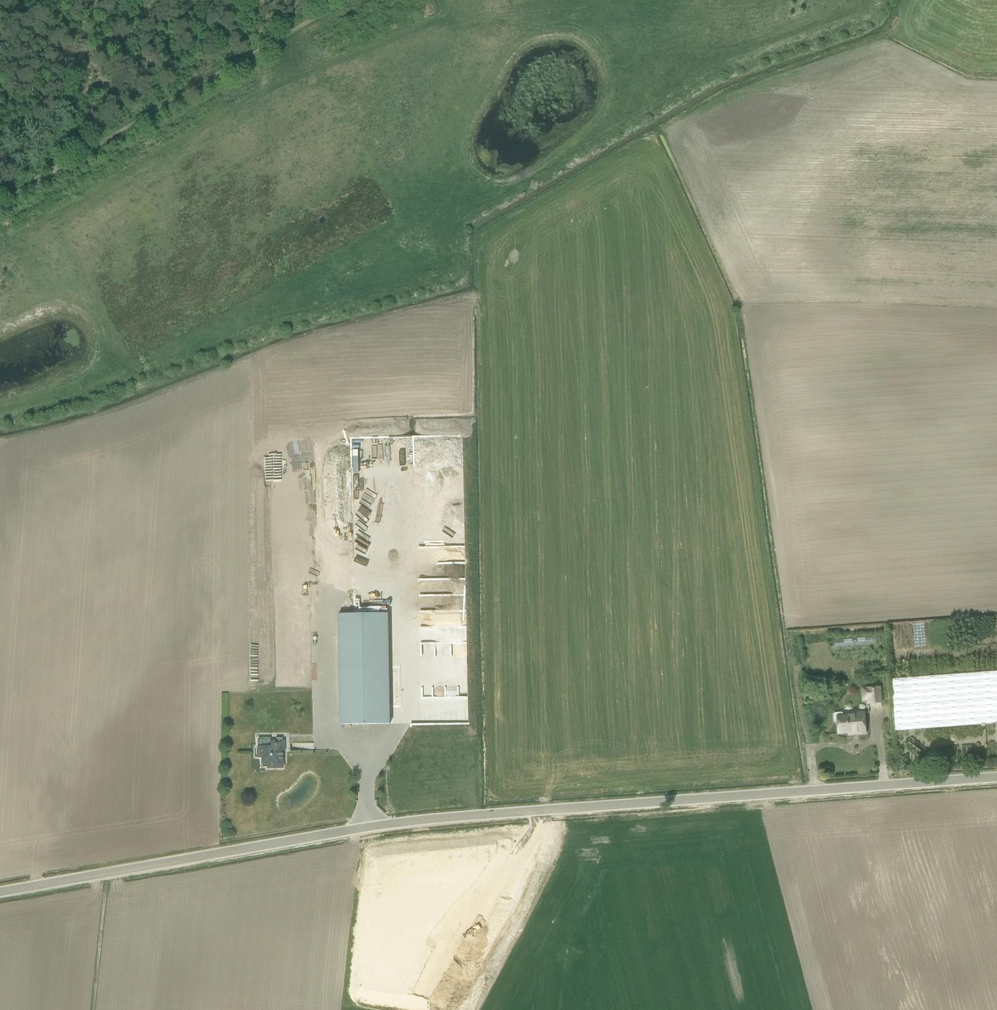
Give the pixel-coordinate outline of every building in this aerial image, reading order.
[(340,725),(390,724),(388,613),(338,614),(340,725)] [(996,724),(996,672),(891,680),(895,731),(996,724)] [(881,703),(880,693),(880,687),(861,688),(862,702),(867,702),(868,704),(881,703)] [(857,734),(866,734),(864,713),(843,714),(842,713),(835,713),(833,715),(834,722),(835,723),(837,723),(838,734),(857,732),(857,734)] [(283,742),(282,742),(282,738),(275,738),(275,742),(270,742),(270,747),(257,748),(257,758),(261,758),(261,765),(266,765),(266,768),(282,768),(282,752),(283,752),(283,742)]
